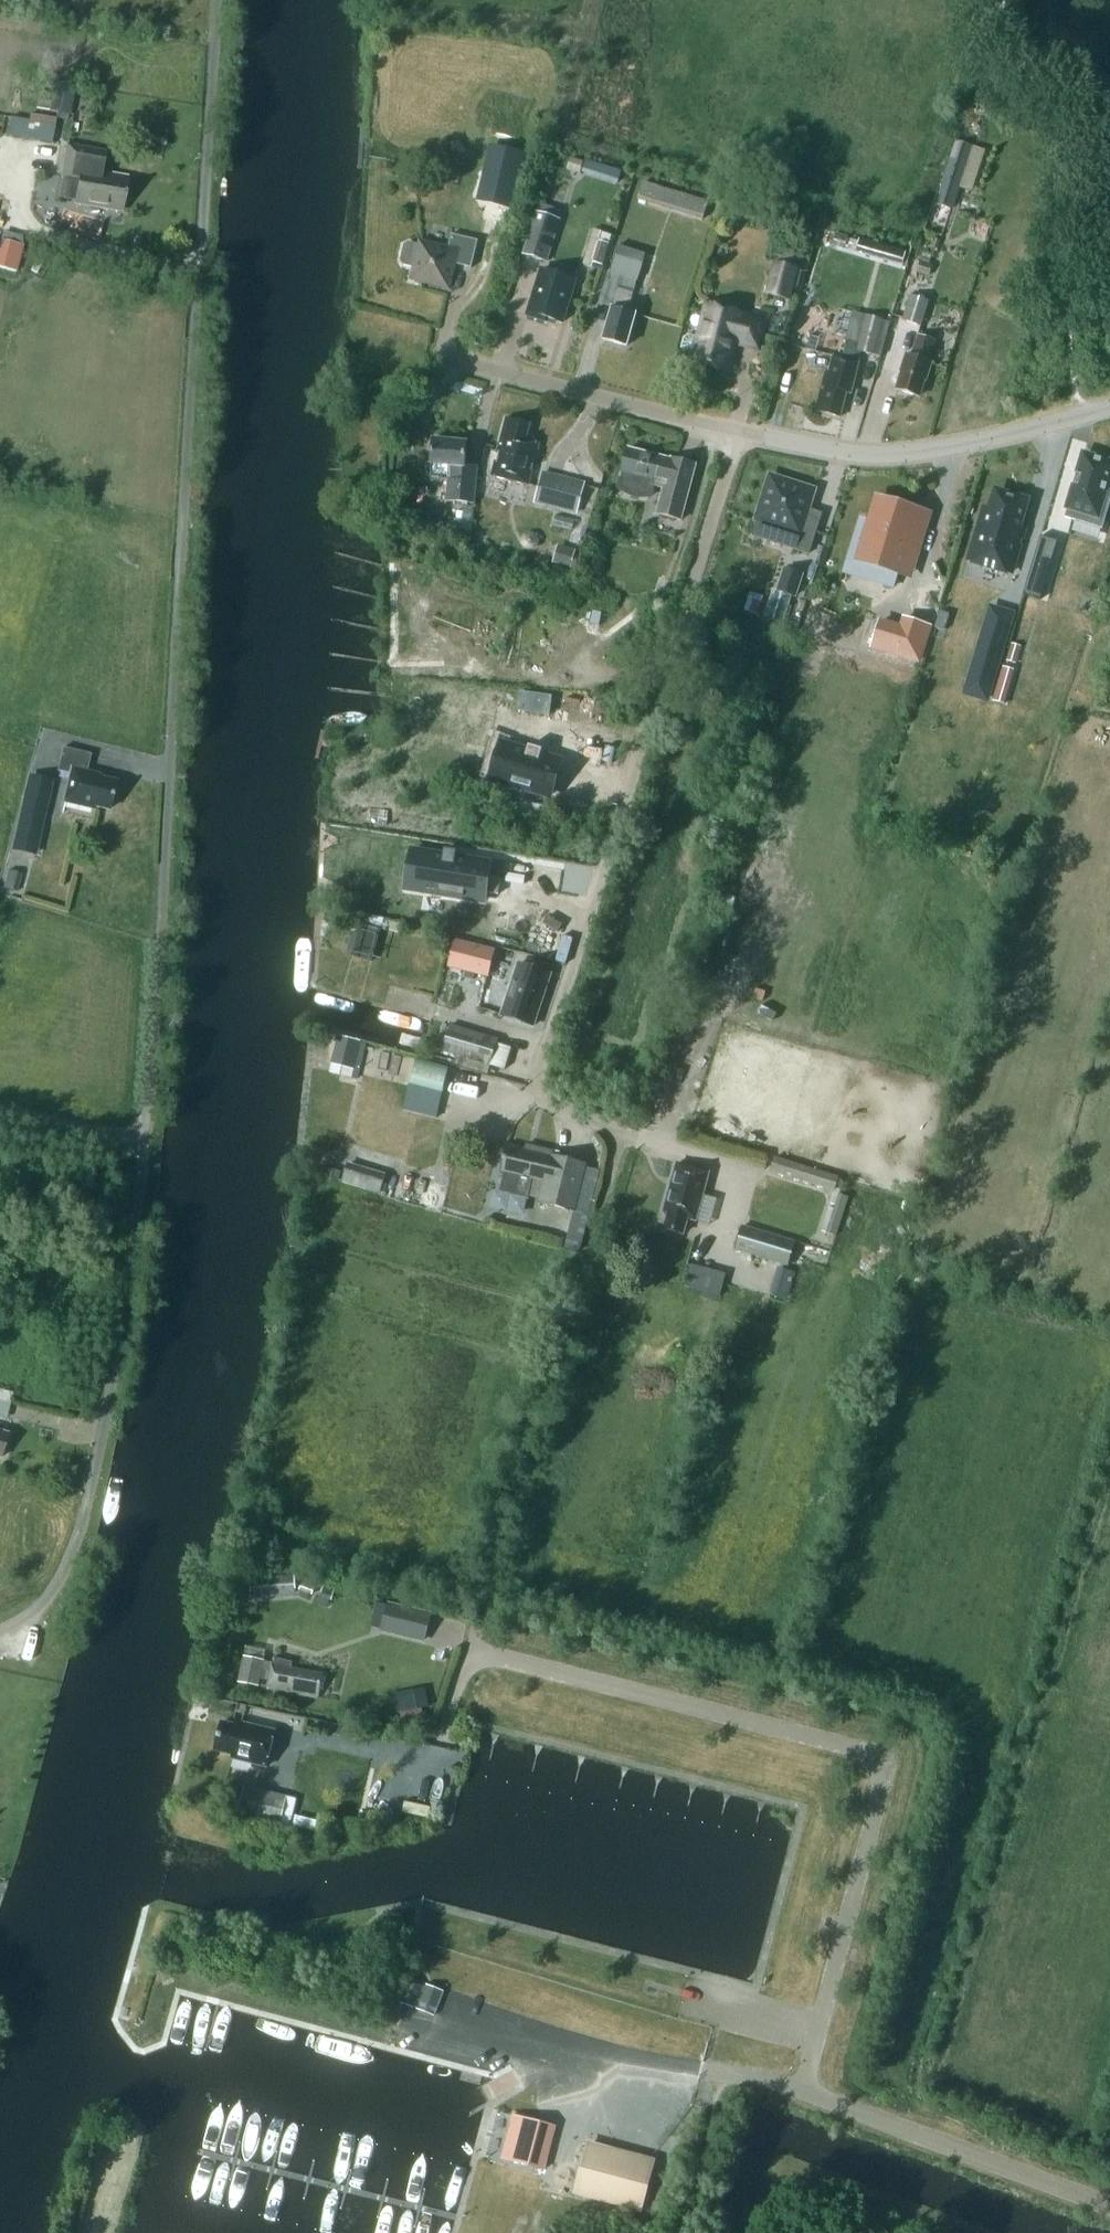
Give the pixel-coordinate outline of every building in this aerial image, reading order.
[(74,86),(54,82),(50,109),(69,112),(74,86)] [(11,134),(57,142),(61,121),(15,112),(11,134)] [(957,141),(937,205),(951,209),(971,146),(957,141)] [(80,178),(76,202),(121,210),(127,177),(98,172),(102,151),(67,145),(62,175),(80,178)] [(622,184),(626,170),(589,158),(585,172),(622,184)] [(486,199),(502,203),(511,171),(495,166),(486,199)] [(638,199),(703,219),(708,202),(643,182),(638,199)] [(522,254),(547,262),(561,219),(536,211),(522,254)] [(419,241),(418,244),(409,242),(404,246),(401,260),(404,265),(413,267),(410,279),(449,289),(455,264),(471,268),(478,240),(451,234),(448,248),(419,241)] [(16,271),(23,245),(1,239),(0,243),(0,267),(16,271)] [(906,253),(858,239),(856,249),(903,263),(906,253)] [(593,262),(602,265),(609,243),(600,240),(593,262)] [(610,272),(637,280),(646,254),(618,245),(610,272)] [(31,270),(37,273),(43,263),(37,260),(31,270)] [(766,294),(791,299),(798,267),(773,262),(766,294)] [(545,321),(547,317),(562,322),(576,279),(541,269),(527,315),(545,321)] [(603,339),(627,346),(635,314),(628,312),(634,292),(618,287),(613,307),(612,307),(603,339)] [(903,320),(921,326),(929,301),(911,295),(903,320)] [(694,355),(693,360),(727,369),(734,342),(758,348),(765,322),(741,316),(742,314),(707,305),(699,337),(689,335),(684,338),(683,343),(681,348),(684,353),(694,355)] [(891,323),(882,320),(866,316),(860,341),(848,337),(842,358),(834,356),(829,373),(826,372),(816,411),(840,417),(846,392),(851,393),(859,362),(858,362),(860,352),(882,357),(891,323)] [(928,361),(935,340),(918,335),(911,356),(906,354),(900,373),(902,374),(897,390),(919,397),(924,380),(926,381),(932,362),(928,361)] [(506,418),(491,476),(529,485),(539,444),(526,441),(530,424),(506,418)] [(476,487),(478,467),(465,466),(467,443),(433,440),(431,464),(449,466),(446,501),(475,503),(476,487)] [(648,497),(652,496),(655,487),(664,490),(657,514),(681,521),(695,465),(672,459),(671,460),(628,449),(622,473),(619,487),(622,490),(626,493),(630,495),(634,496),(639,497),(643,498),(648,497)] [(1065,517),(1102,529),(1109,503),(1109,482),(1108,481),(1109,475),(1109,462),(1084,454),(1078,474),(1077,474),(1076,475),(1077,475),(1075,484),(1074,484),(1074,485),(1065,517)] [(534,503),(578,514),(586,482),(542,471),(534,503)] [(812,490),(771,477),(758,519),(798,531),(792,548),(809,553),(819,520),(805,515),(812,490)] [(977,537),(970,560),(979,563),(1011,573),(1024,531),(1018,529),(1026,501),(997,492),(991,510),(985,508),(977,537)] [(863,517),(850,558),(868,564),(864,576),(895,586),(903,558),(914,561),(924,529),(905,523),(910,507),(878,497),(871,520),(863,517)] [(1041,536),(1023,595),(1040,600),(1051,566),(1035,561),(1042,536),(1041,536)] [(557,550),(553,563),(571,568),(575,555),(557,550)] [(785,570),(779,591),(795,596),(801,575),(785,570)] [(879,618),(870,648),(920,664),(932,625),(902,616),(899,624),(879,618)] [(983,633),(969,680),(990,686),(986,699),(987,699),(1005,640),(983,633)] [(558,694),(558,723),(616,724),(617,695),(558,694)] [(490,743),(480,777),(502,784),(501,786),(518,791),(519,789),(539,795),(549,761),(530,755),(531,750),(518,746),(516,751),(490,743)] [(62,801),(92,808),(93,804),(109,808),(116,780),(100,776),(100,774),(87,771),(91,754),(64,747),(59,770),(69,773),(62,801)] [(26,797),(16,837),(36,842),(45,801),(26,797)] [(420,892),(467,900),(468,890),(497,895),(500,878),(487,876),(489,863),(455,858),(455,854),(454,853),(453,857),(444,856),(444,852),(443,852),(442,856),(411,851),(407,872),(423,875),(420,892)] [(448,967),(487,976),(493,950),(454,941),(448,967)] [(502,1016),(533,1026),(550,974),(518,964),(502,1016)] [(450,1025),(442,1052),(462,1058),(461,1060),(489,1068),(498,1040),(450,1025)] [(334,1055),(356,1060),(360,1041),(339,1035),(334,1055)] [(552,1156),(553,1152),(526,1145),(525,1150),(507,1146),(501,1173),(505,1174),(502,1189),(527,1195),(531,1180),(544,1183),(540,1202),(574,1211),(586,1164),(552,1156)] [(784,1160),(780,1171),(803,1178),(806,1167),(784,1160)] [(664,1229),(683,1234),(687,1218),(696,1221),(709,1172),(677,1163),(664,1212),(668,1213),(664,1229)] [(342,1182),(368,1190),(373,1173),(347,1165),(342,1182)] [(339,1172),(329,1169),(326,1177),(337,1181),(339,1172)] [(812,1169),(808,1180),(837,1189),(841,1178),(812,1169)] [(835,1235),(847,1197),(839,1195),(827,1233),(835,1235)] [(734,1249),(788,1265),(796,1241),(742,1225),(734,1249)] [(778,1291),(794,1293),(798,1269),(782,1266),(778,1291)] [(3,1457),(9,1433),(0,1431),(0,1456),(3,1457)] [(250,1577),(251,1592),(296,1588),(295,1574),(250,1577)] [(300,1589),(313,1595),(317,1583),(304,1577),(300,1589)] [(380,1631),(425,1642),(431,1613),(387,1602),(380,1631)] [(319,1698),(323,1674),(292,1668),(293,1662),(273,1657),(271,1672),(262,1670),(264,1660),(246,1657),(241,1681),(259,1685),(261,1678),(269,1679),(267,1688),(319,1698)] [(427,1692),(394,1698),(397,1713),(401,1712),(423,1708),(430,1706),(427,1692)] [(222,1722),(215,1750),(233,1754),(232,1758),(252,1763),(266,1766),(269,1755),(275,1731),(241,1722),(240,1726),(222,1722)] [(238,1813),(280,1823),(287,1796),(245,1785),(238,1813)] [(402,2003),(415,2008),(423,1987),(410,1982),(402,2003)] [(419,2009),(436,2016),(445,1992),(429,1986),(419,2009)] [(514,2116),(503,2158),(546,2169),(557,2127),(514,2116)] [(577,2192),(640,2209),(652,2161),(590,2144),(577,2192)]
